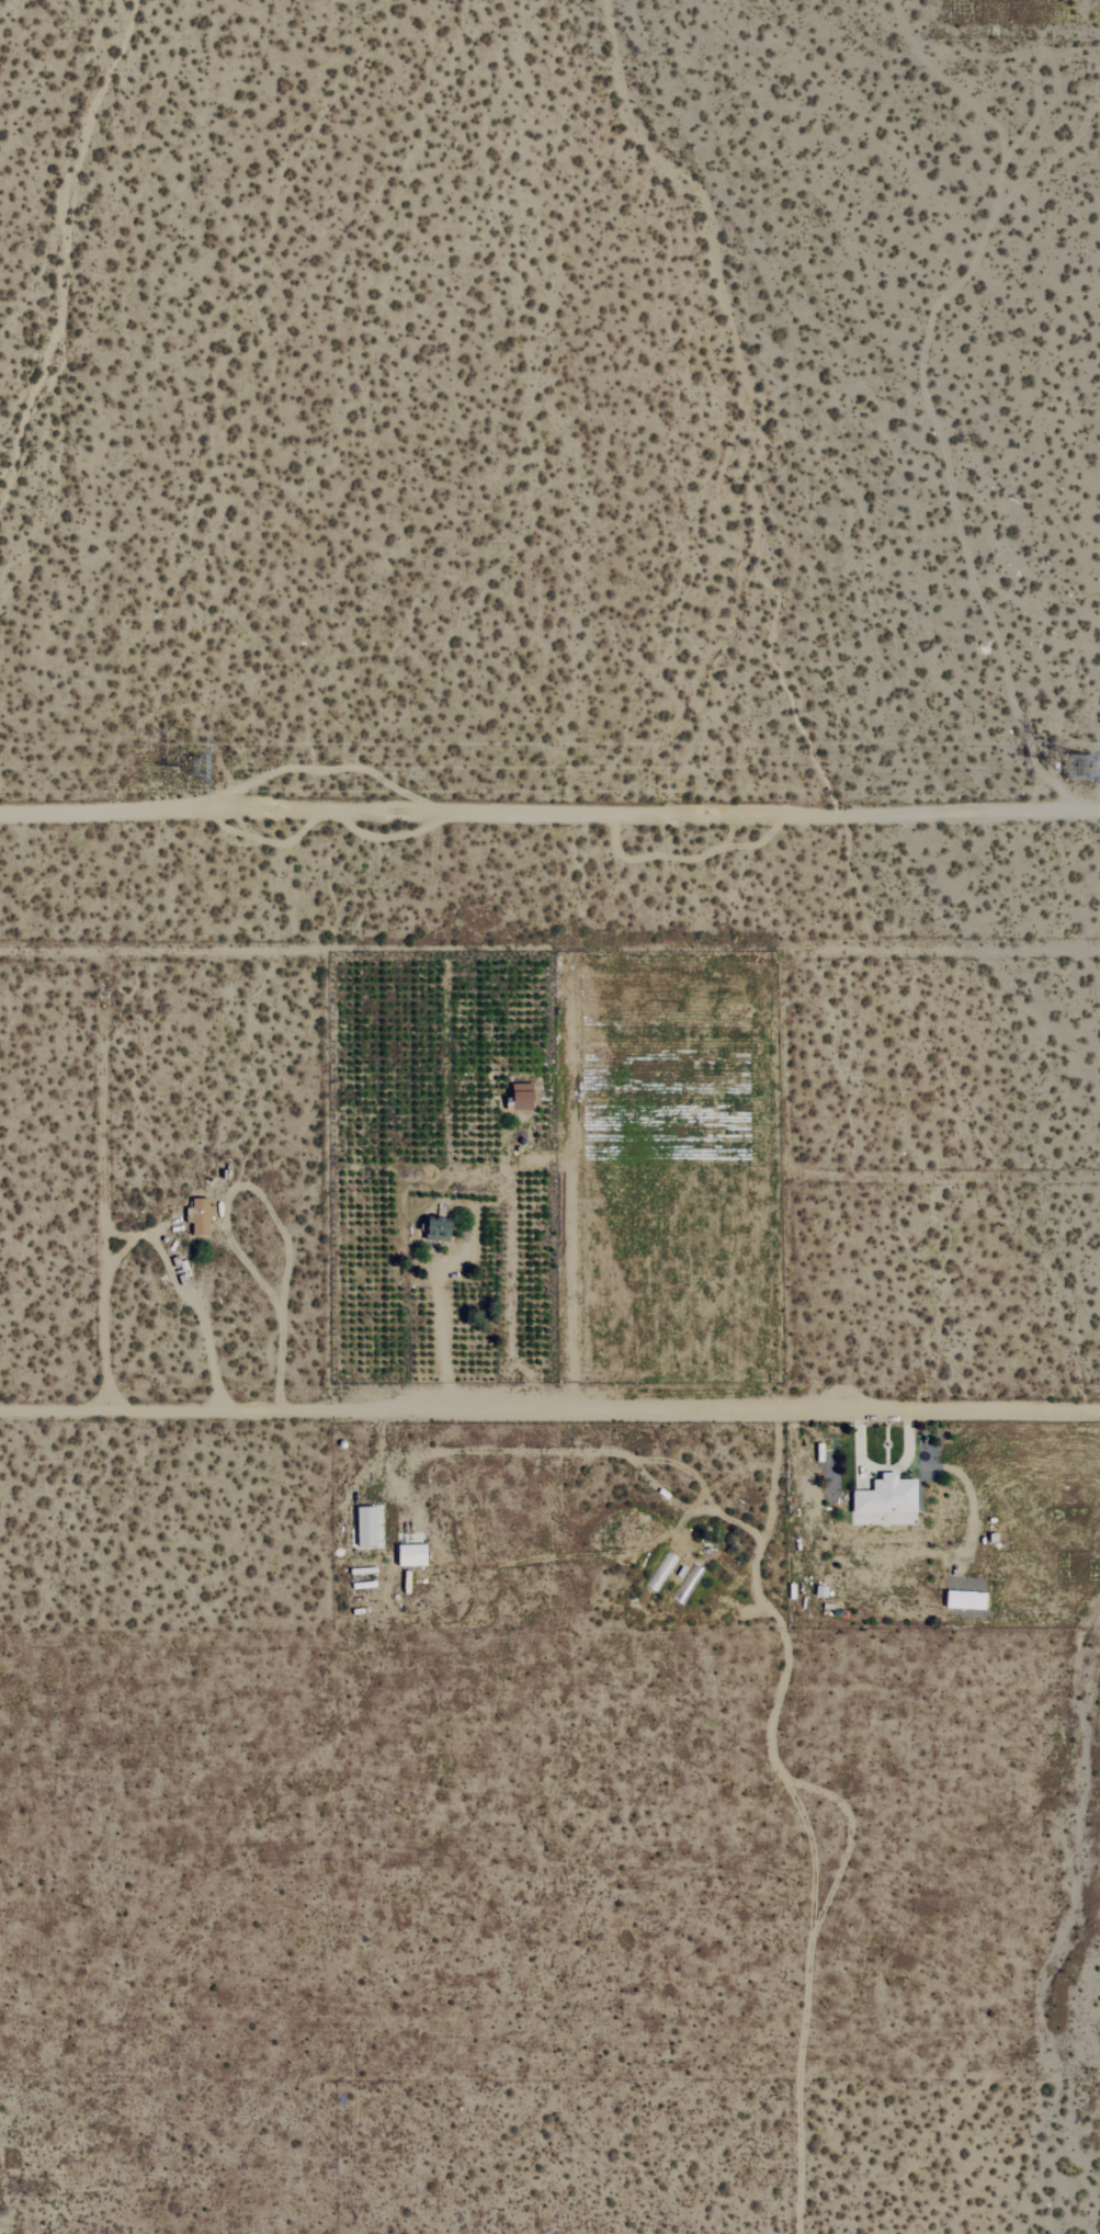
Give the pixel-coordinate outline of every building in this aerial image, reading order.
[(529,1085),(508,1084),(507,1109),(528,1110),(529,1085)] [(188,1224),(194,1224),(194,1235),(209,1235),(209,1217),(213,1217),(213,1200),(189,1199),(188,1224)] [(444,1217),(420,1217),(420,1241),(444,1241),(444,1217)] [(848,1491),(849,1514),(914,1513),(914,1480),(893,1480),(893,1473),(877,1473),(877,1480),(869,1480),(869,1491),(848,1491)] [(354,1546),(373,1546),(372,1507),(352,1508),(354,1546)] [(421,1545),(393,1546),(393,1567),(422,1566),(421,1545)] [(941,1608),(983,1610),(983,1593),(942,1591),(941,1608)]
